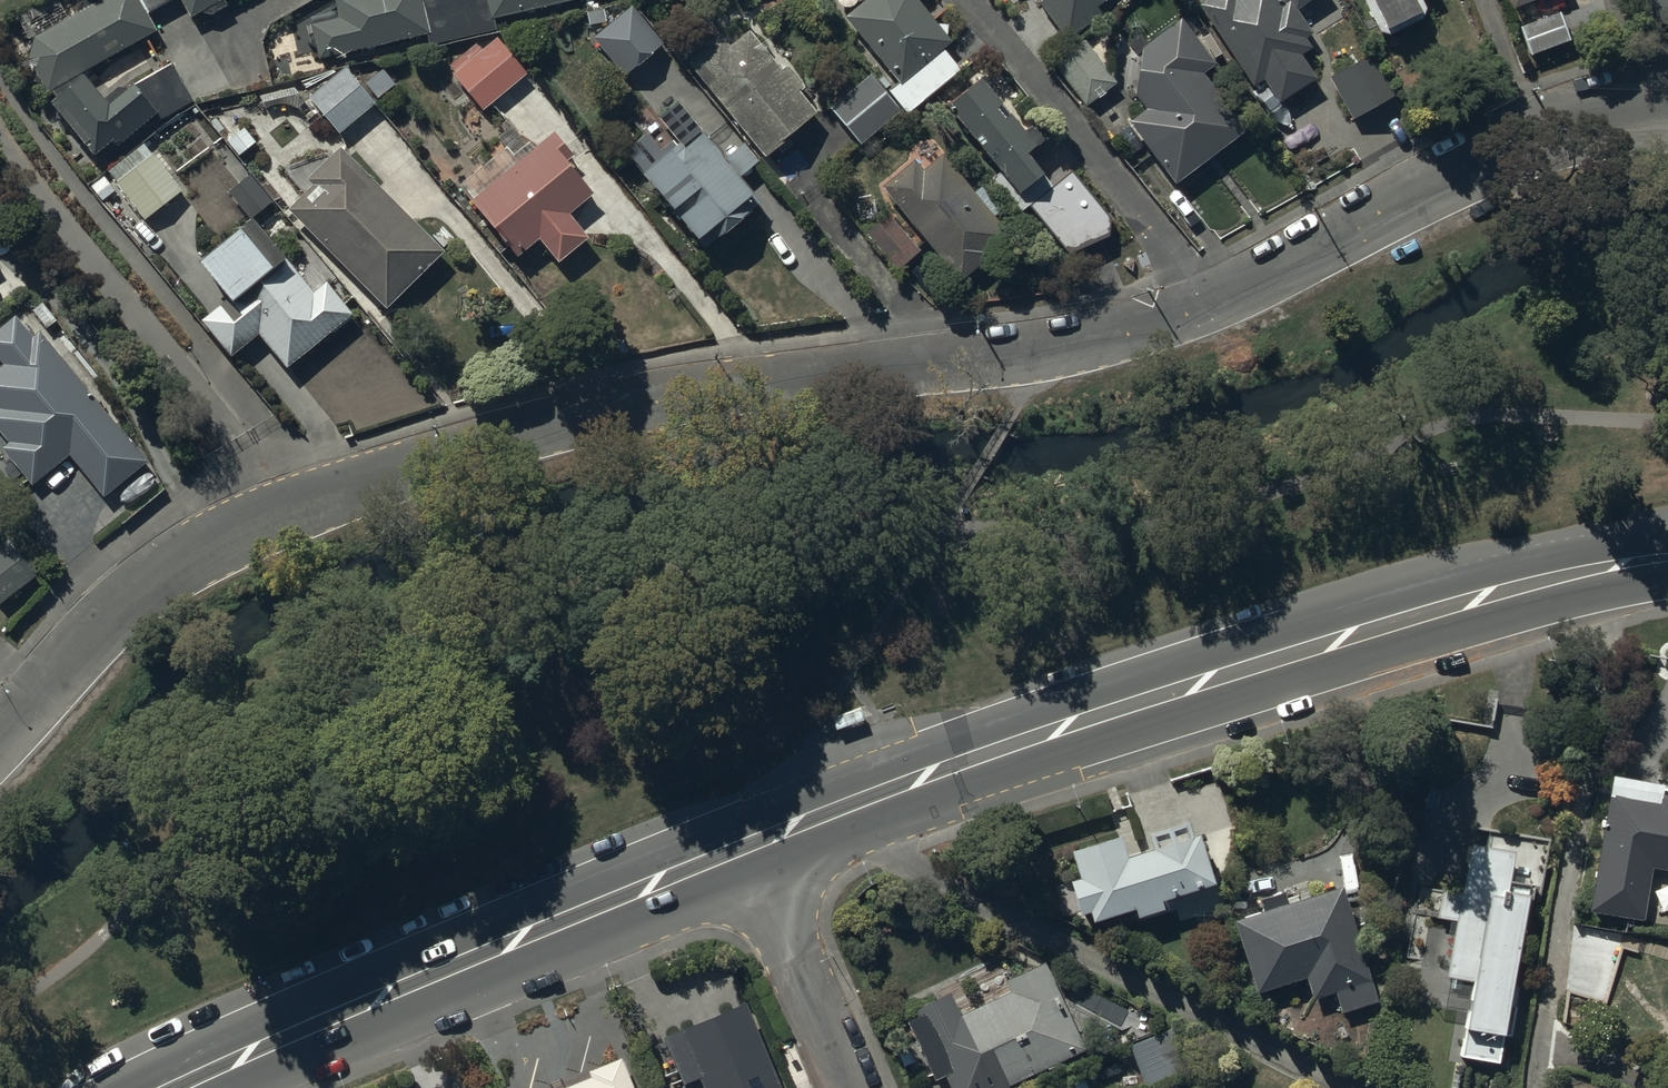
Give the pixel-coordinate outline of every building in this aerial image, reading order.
[(46,97),(156,36),(147,18),(179,0),(191,23),(232,0),(109,0),(34,41),(34,42),(33,43),(33,44),(32,45),(32,46),(32,47),(31,48),(31,49),(31,50),(31,51),(30,52),(30,53),(30,54),(30,55),(30,56),(30,57),(30,58),(30,59),(29,60),(29,61),(29,62),(30,63),(30,64),(30,65),(30,66),(30,67),(30,68),(30,69),(30,70),(30,71),(31,71),(31,72),(46,97)] [(311,23),(314,39),(308,47),(316,53),(319,64),(426,38),(429,51),(496,35),(493,24),(583,2),(586,14),(597,12),(595,0),(336,0),(332,1),(336,17),(311,23)] [(887,96),(905,118),(962,72),(945,52),(950,48),(944,40),(948,29),(935,29),(912,0),(871,0),(844,23),(897,87),(887,96)] [(1064,45),(1101,18),(1097,12),(1112,0),(1032,0),(1064,45)] [(1197,12),(1250,93),(1262,85),(1278,108),(1314,84),(1298,60),(1309,53),(1301,41),(1308,37),(1294,15),(1317,0),(1238,0),(1234,3),(1232,0),(1215,0),(1197,12)] [(1383,41),(1417,23),(1405,0),(1362,0),(1383,41)] [(1512,13),(1547,0),(1507,0),(1512,13)] [(1632,32),(1667,31),(1667,0),(1631,0),(1632,32)] [(627,2),(591,33),(623,70),(659,40),(627,2)] [(1144,115),(1127,128),(1173,190),(1245,137),(1192,66),(1198,62),(1172,28),(1140,52),(1134,103),(1144,115)] [(718,41),(687,69),(763,163),(816,120),(802,103),(807,98),(778,63),(772,67),(766,59),(770,56),(765,49),(761,53),(746,35),(735,44),(734,43),(729,47),(731,49),(727,52),(718,41)] [(455,76),(451,79),(481,115),(525,78),(495,43),(483,53),(477,46),(449,70),(455,76)] [(1083,44),(1052,68),(1084,111),(1115,87),(1083,44)] [(1397,99),(1373,56),(1329,80),(1353,123),(1397,99)] [(84,80),(49,109),(94,164),(113,149),(117,154),(145,131),(148,134),(193,107),(189,99),(192,97),(174,67),(131,93),(109,111),(84,80)] [(343,72),(309,102),(340,138),(374,109),(343,72)] [(871,79),(829,113),(859,149),(901,116),(871,79)] [(978,87),(946,115),(1017,203),(1039,184),(1023,164),(1043,148),(1031,133),(1022,140),(978,87)] [(653,171),(639,184),(669,221),(672,218),(678,225),(675,227),(694,251),(697,249),(702,255),(716,244),(718,247),(738,230),(737,229),(760,210),(748,195),(750,193),(740,181),(755,169),(740,150),(726,161),(706,137),(684,154),(681,150),(702,133),(679,104),(657,122),(678,148),(662,161),(659,159),(649,167),(653,171)] [(512,133),(507,136),(498,143),(505,152),(457,191),(514,263),(537,245),(556,268),(586,245),(567,220),(592,200),(565,166),(572,160),(553,136),(532,153),(527,146),(524,148),(512,133)] [(143,147),(108,175),(117,187),(115,188),(145,224),(182,194),(143,147)] [(313,192),(289,216),(385,314),(442,257),(340,154),(307,187),(313,192)] [(913,166),(881,193),(959,288),(1010,245),(992,223),(1000,217),(980,193),(973,199),(969,194),(977,187),(969,177),(961,183),(941,160),(921,176),(913,166)] [(1107,213),(1068,168),(1026,202),(1062,250),(1105,233),(1107,213)] [(888,219),(865,238),(895,276),(919,257),(888,219)] [(227,305),(201,327),(231,363),(259,340),(286,374),(352,319),(326,288),(315,298),(256,229),(201,275),(227,305)] [(0,333),(0,366),(3,370),(0,372),(0,437),(8,447),(1,453),(33,491),(70,460),(104,502),(147,467),(40,336),(33,342),(15,321),(0,333)] [(0,541),(0,599),(1,601),(40,571),(10,533),(0,541)] [(1607,802),(1597,868),(1667,878),(1667,804),(1656,802),(1655,809),(1607,802)] [(1483,858),(1466,855),(1459,901),(1439,898),(1435,926),(1452,929),(1444,983),(1469,987),(1457,1064),(1498,1071),(1502,1045),(1509,1046),(1519,988),(1511,987),(1526,896),(1533,897),(1534,891),(1538,892),(1544,859),(1530,856),(1532,845),(1515,842),(1517,833),(1477,826),(1475,836),(1486,838),(1483,858)] [(1076,889),(1067,892),(1078,926),(1087,923),(1090,933),(1132,920),(1134,927),(1160,919),(1157,912),(1211,895),(1195,846),(1190,847),(1185,831),(1143,844),(1149,860),(1124,868),(1117,847),(1068,862),(1076,889)] [(1260,922),(1231,931),(1254,1002),(1303,986),(1310,1007),(1333,999),(1340,1019),(1376,1007),(1339,896),(1301,908),(1297,897),(1285,901),(1284,897),(1255,906),(1260,922)] [(912,1017),(915,1023),(905,1028),(933,1086),(945,1080),(949,1087),(1019,1087),(1085,1057),(1043,969),(1004,987),(1009,997),(958,1021),(948,1000),(912,1017)] [(664,1047),(663,1044),(645,1051),(658,1081),(669,1077),(673,1087),(777,1087),(745,1013),(664,1047)] [(1128,1050),(1145,1087),(1187,1069),(1171,1031),(1128,1050)] [(620,1063),(585,1077),(588,1083),(581,1086),(579,1081),(561,1087),(630,1087),(620,1063)]
